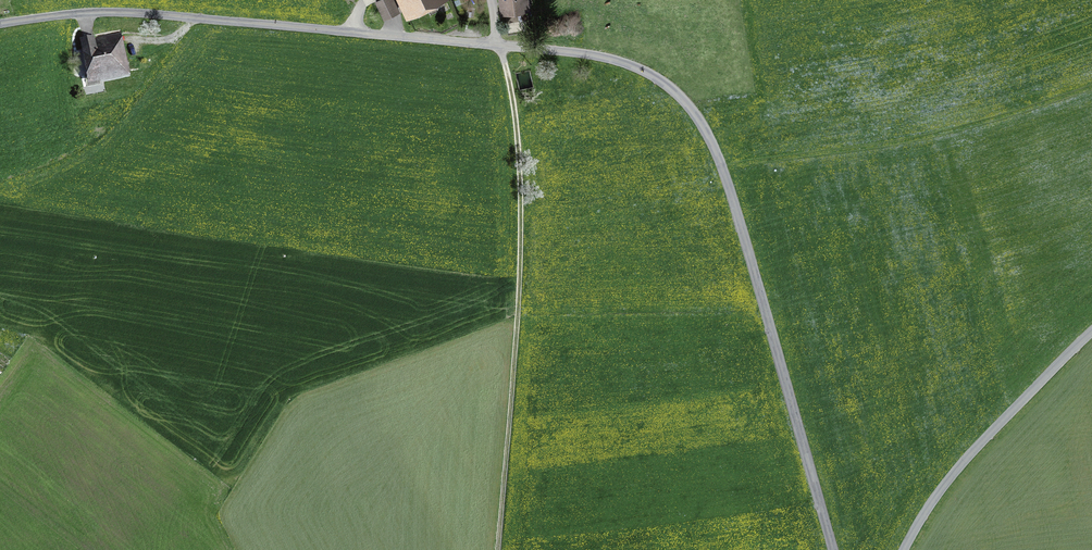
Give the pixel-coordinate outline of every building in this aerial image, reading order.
[(383,17),(398,9),(393,0),(380,0),(376,2),(383,17)] [(410,10),(430,0),(405,0),(410,10)] [(505,10),(524,8),(523,0),(504,0),(505,10)] [(82,40),(89,77),(122,70),(117,43),(110,44),(109,35),(82,40)]
